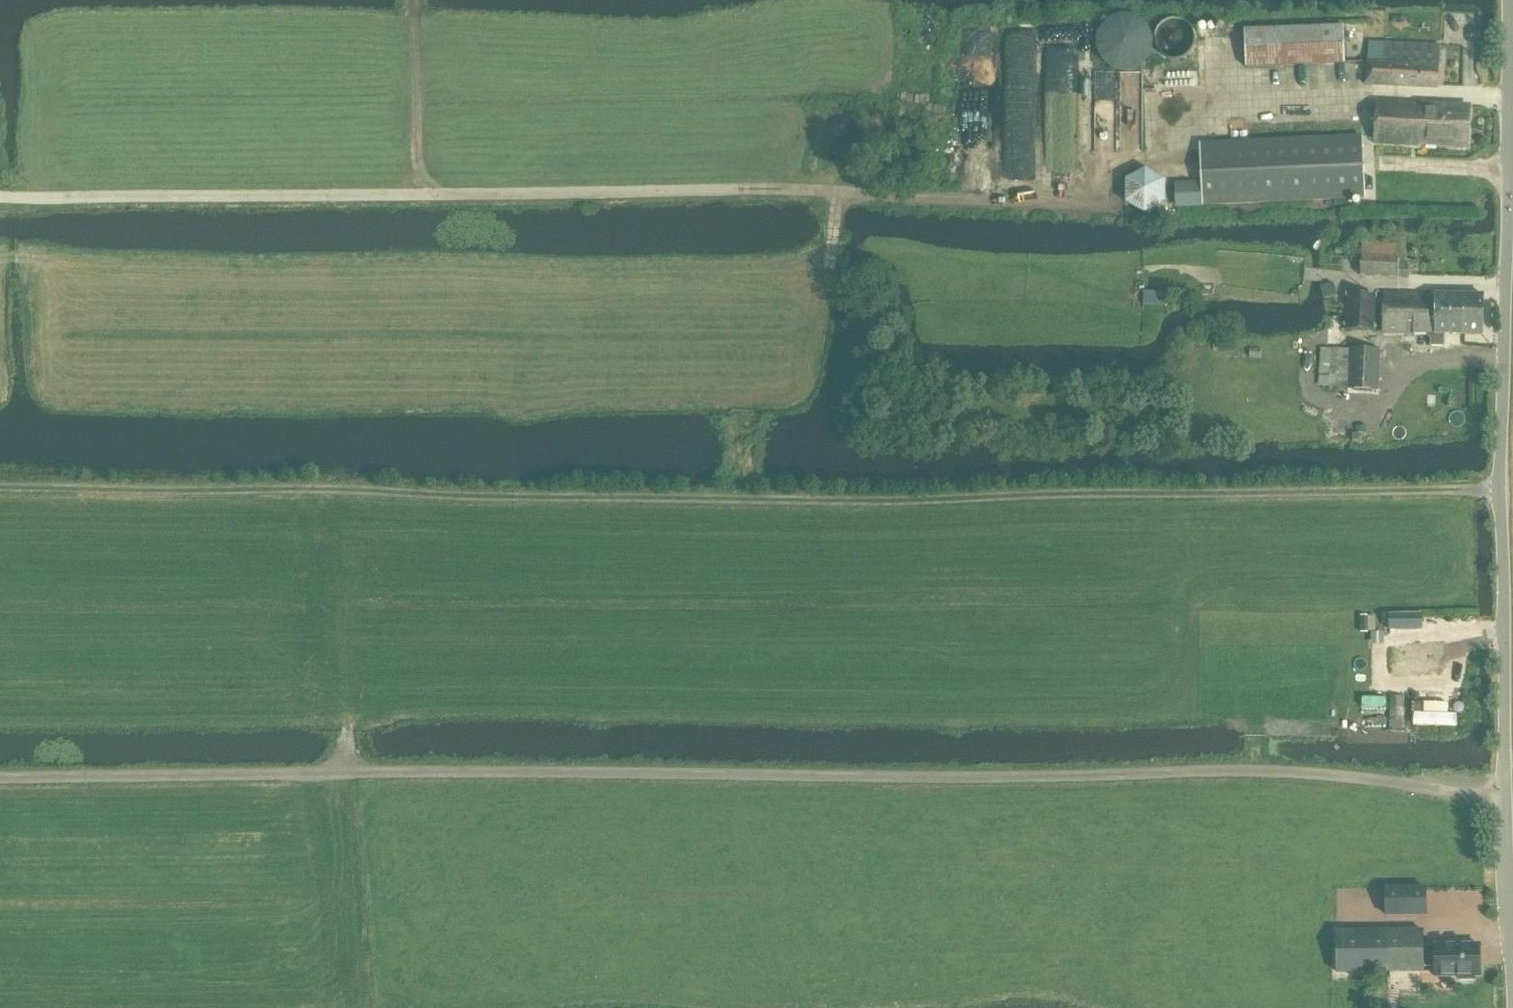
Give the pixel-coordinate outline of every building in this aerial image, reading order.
[(1198,39),(1198,34),(1197,29),(1195,24),(1191,20),(1188,17),(1183,15),(1178,13),(1173,13),(1168,14),(1163,16),(1159,19),(1156,23),(1153,27),(1152,32),(1151,37),(1152,42),(1154,47),(1156,51),(1160,55),(1164,58),(1169,59),(1174,60),(1179,60),(1184,58),(1188,56),(1192,52),(1195,48),(1197,44),(1198,39)] [(1145,47),(1146,42),(1145,37),(1144,32),(1142,27),(1139,23),(1135,20),(1130,17),(1125,16),(1120,15),(1115,16),(1110,17),(1106,19),(1102,22),(1098,26),(1096,31),(1094,36),(1094,41),(1094,46),(1095,51),(1098,55),(1101,59),(1105,63),(1109,65),(1114,67),(1119,67),(1124,67),(1129,65),(1134,63),(1138,60),(1141,56),(1144,52),(1145,47)] [(1247,68),(1345,64),(1344,27),(1246,31),(1247,68)] [(1367,59),(1366,83),(1366,85),(1439,88),(1441,42),(1384,40),(1383,60),(1367,59)] [(1467,147),(1469,105),(1376,101),(1375,143),(1467,147)] [(1204,182),(1175,183),(1176,207),(1205,205),(1365,198),(1362,136),(1202,143),(1204,182)] [(1166,204),(1166,181),(1147,169),(1126,180),(1125,203),(1145,215),(1166,204)] [(1399,260),(1400,245),(1363,243),(1361,275),(1399,277),(1399,276),(1409,277),(1410,261),(1399,260)] [(1325,298),(1337,296),(1334,284),(1322,286),(1325,298)] [(1384,313),(1384,319),(1390,319),(1390,313),(1464,314),(1464,335),(1483,335),(1483,315),(1483,295),(1437,294),(1408,294),(1385,293),(1384,313)] [(1384,319),(1383,333),(1432,333),(1432,338),(1431,346),(1444,347),(1444,335),(1445,335),(1464,335),(1464,314),(1390,313),(1390,319),(1384,319)] [(1319,387),(1349,388),(1379,390),(1381,350),(1351,348),(1320,349),(1319,387)] [(1390,630),(1421,629),(1421,614),(1390,615),(1390,630)] [(1426,915),(1427,891),(1387,891),(1386,915),(1426,915)] [(1337,932),(1337,972),(1338,972),(1391,971),(1424,971),(1424,966),(1434,966),(1434,972),(1434,979),(1457,979),(1457,981),(1475,981),(1475,978),(1481,978),(1480,943),(1474,943),(1465,943),(1434,943),(1434,947),(1424,947),(1423,931),(1391,931),(1337,932)]
